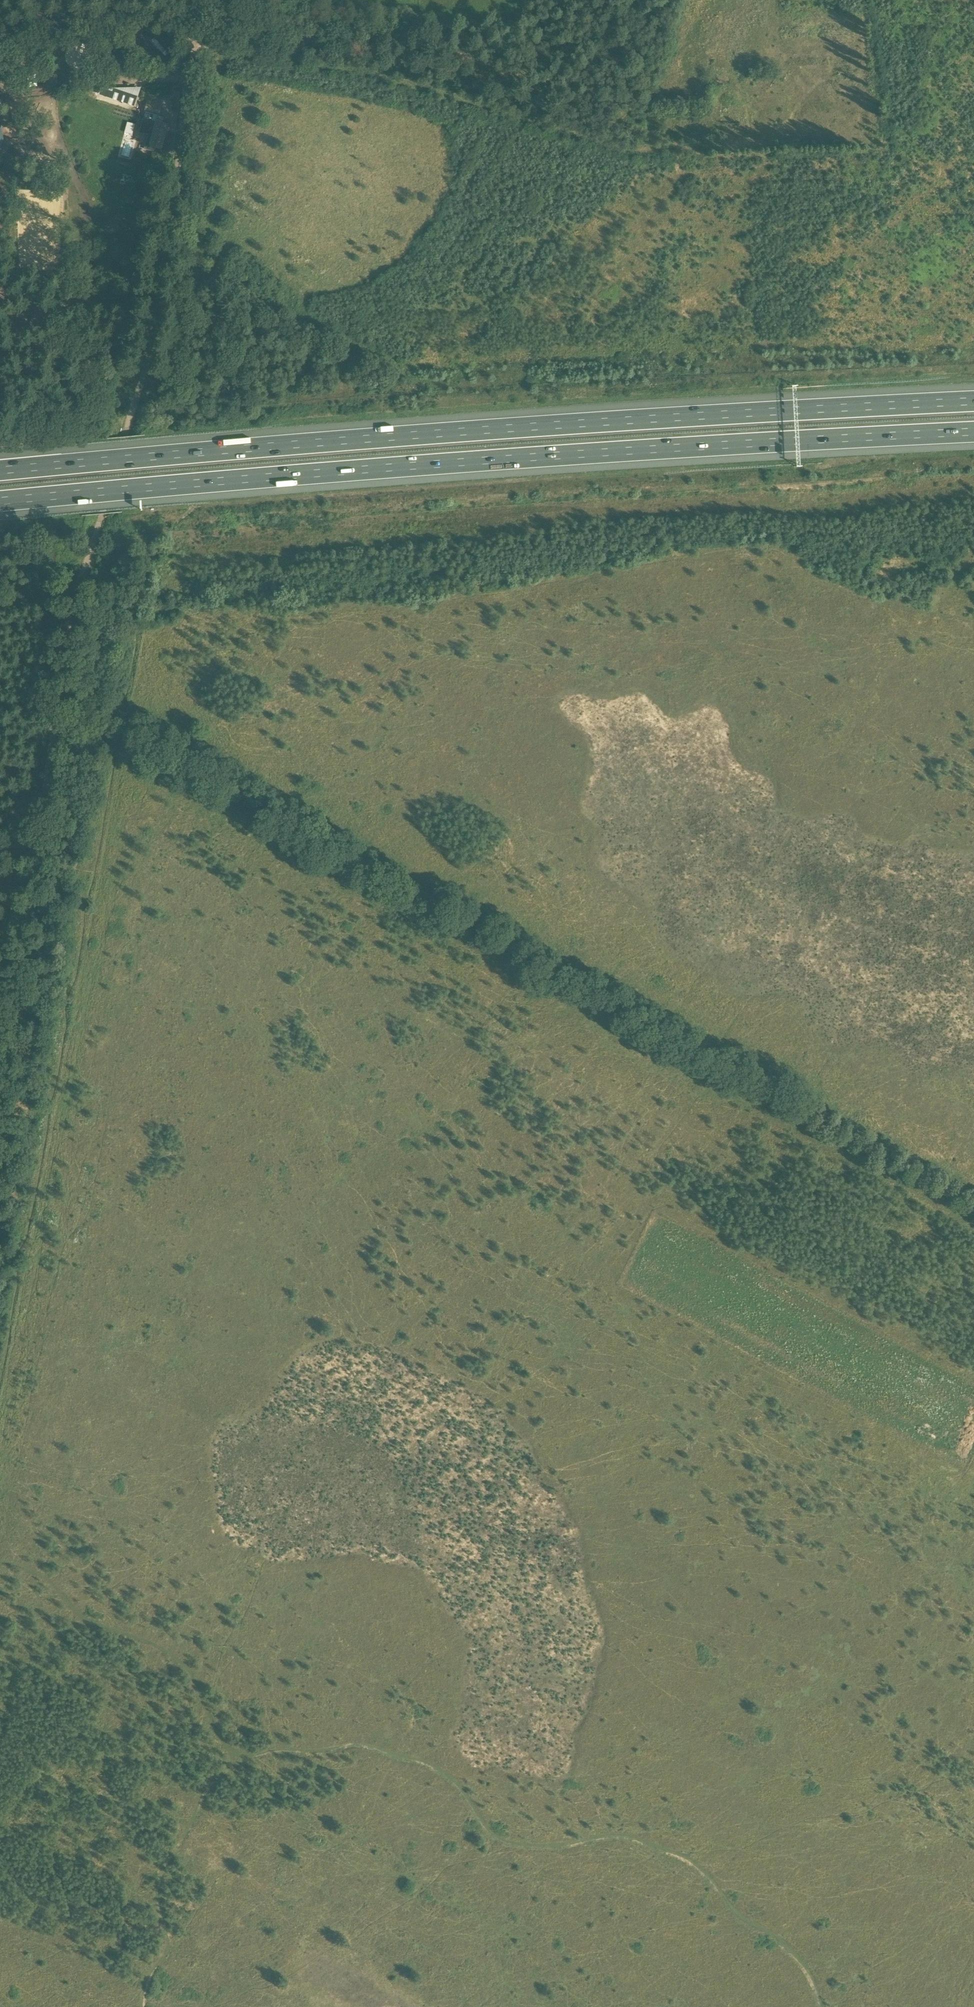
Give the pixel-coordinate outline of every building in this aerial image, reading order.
[(109,89),(108,96),(134,106),(139,88),(109,89)] [(149,135),(146,149),(159,151),(160,148),(163,149),(168,124),(156,122),(157,116),(158,116),(160,104),(146,101),(144,113),(145,113),(144,119),(143,118),(140,134),(149,135)] [(793,127),(793,108),(784,109),(784,127),(793,127)] [(114,154),(119,156),(125,142),(119,140),(114,154)]
